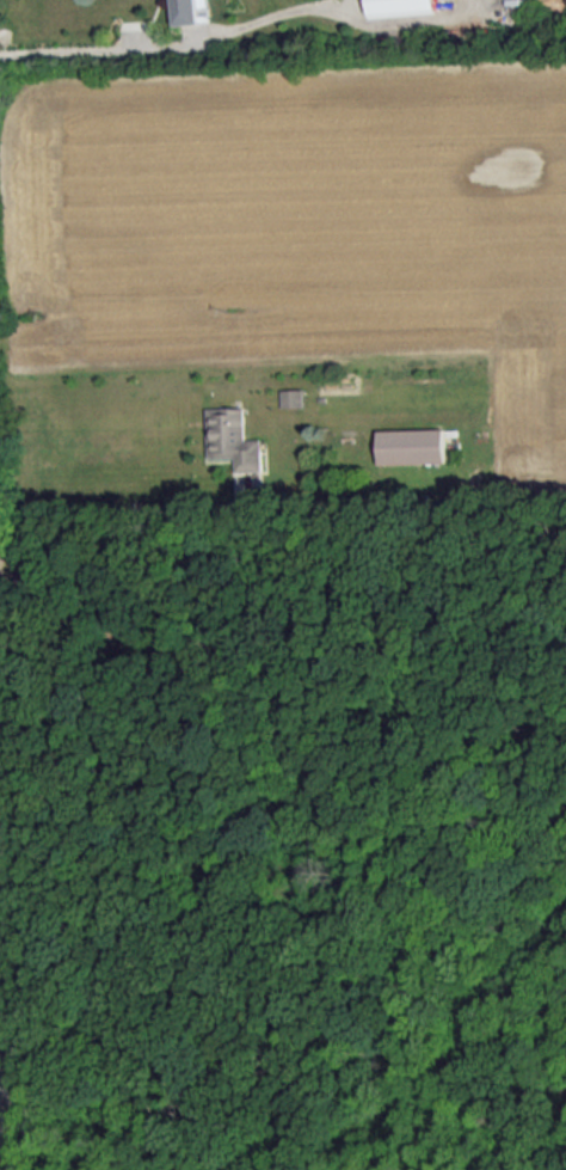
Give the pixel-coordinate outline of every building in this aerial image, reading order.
[(202,8),(211,7),(210,0),(177,0),(178,24),(203,23),(202,8)] [(439,0),(372,0),(372,15),(439,12),(439,0)] [(283,388),(284,406),(306,406),(305,388),(283,388)] [(209,457),(237,457),(237,471),(264,470),(263,438),(247,438),(246,406),(209,407),(209,457)] [(380,429),(381,463),(447,461),(446,428),(380,429)]
